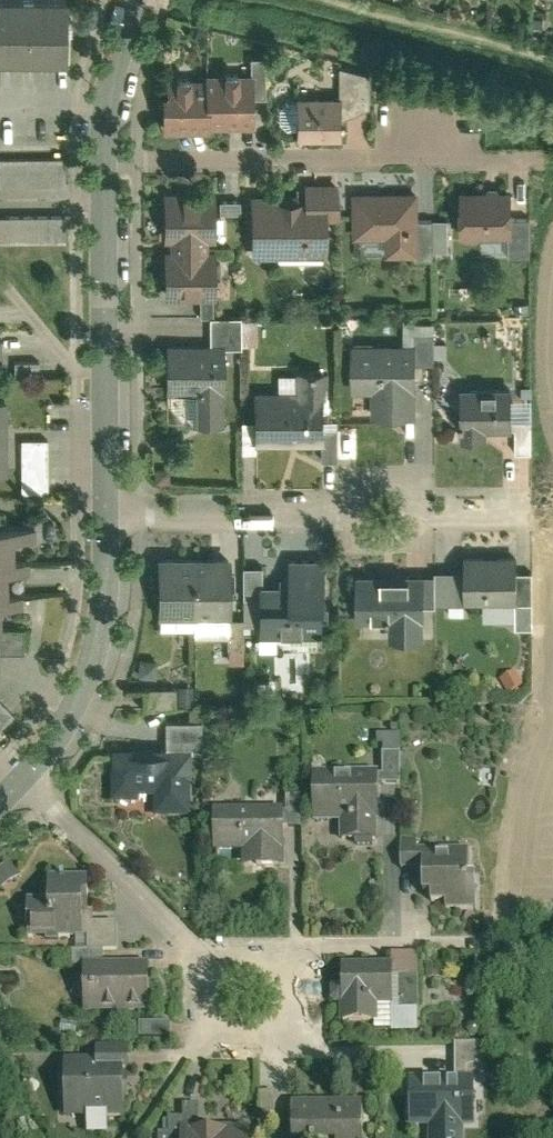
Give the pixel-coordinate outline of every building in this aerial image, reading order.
[(64,59),(63,0),(0,0),(0,59),(64,59)] [(248,77),(248,100),(262,100),(261,61),(248,61),(248,77)] [(341,100),(341,120),(368,110),(368,77),(337,69),(338,100),(341,100)] [(159,99),(160,138),(207,137),(207,131),(249,130),(248,100),(248,77),(202,78),(202,83),(163,84),(163,99),(159,99)] [(338,100),(292,101),(293,142),(341,142),(341,120),(341,100),(338,100)] [(0,163),(0,190),(61,189),(61,162),(0,163)] [(278,197),(246,197),(246,261),(324,261),(324,220),(335,220),(335,185),(301,185),(301,197),(297,197),(297,203),(278,203),(278,197)] [(480,194),(458,194),(458,222),(458,238),(458,239),(463,239),(465,243),(476,243),(478,239),(506,239),(509,239),(509,222),(509,194),(497,194),(494,189),(482,189),(480,194)] [(416,195),(350,196),(351,243),(383,242),(383,262),(417,261),(417,223),(416,195)] [(160,256),(160,304),(213,304),(213,256),(204,256),(204,247),(213,247),(213,217),(213,205),(213,196),(194,196),(194,200),(179,200),(179,196),(160,197),(160,247),(166,247),(166,256),(160,256)] [(238,205),(213,205),(213,217),(238,217),(238,205)] [(0,220),(0,247),(64,246),(64,219),(0,220)] [(430,223),(431,257),(446,257),(445,238),(458,238),(458,222),(445,223),(430,223)] [(527,222),(509,222),(509,239),(506,239),(506,262),(527,262),(527,222)] [(430,223),(417,223),(417,261),(417,264),(431,264),(431,257),(430,223)] [(205,320),(205,348),(221,348),(221,350),(236,350),(235,320),(205,320)] [(413,347),(413,370),(431,369),(430,337),(410,338),(410,347),(413,347)] [(410,347),(348,348),(349,397),(369,397),(369,422),(414,421),(413,370),(413,347),(410,347)] [(221,350),(221,348),(205,348),(163,348),(164,396),(190,396),(191,433),(222,432),(221,350)] [(322,449),(321,376),(292,377),(292,379),(274,379),(274,395),(251,396),(252,450),(322,449)] [(509,392),(459,392),(459,446),(483,446),(483,437),(509,437),(509,425),(509,392)] [(8,396),(0,396),(0,471),(8,471),(8,396)] [(530,425),(509,425),(509,437),(511,437),(511,460),(530,460),(530,425)] [(47,440),(23,440),(23,492),(48,492),(47,440)] [(9,565),(8,543),(31,543),(31,531),(0,531),(0,611),(21,611),(21,599),(3,599),(3,577),(26,577),(26,565),(9,565)] [(225,571),(225,561),(155,560),(154,622),(225,622),(225,615),(225,571)] [(463,578),(463,610),(514,609),(513,578),(513,560),(462,560),(463,578)] [(260,588),(254,588),(254,604),(254,633),(271,633),(271,641),(317,641),(317,610),(323,610),(323,563),(286,563),(286,582),(276,582),(276,588),(260,588)] [(240,571),(225,571),(225,615),(240,615),(240,604),(240,571)] [(240,571),(240,604),(254,604),(254,588),(260,588),(261,571),(240,571)] [(530,577),(513,578),(514,609),(530,609),(530,577)] [(422,578),(355,579),(355,626),(387,625),(387,646),(423,646),(422,610),(422,578)] [(422,578),(422,610),(433,610),(433,578),(422,578)] [(433,578),(433,610),(463,610),(463,578),(433,578)] [(19,656),(19,631),(0,631),(0,656),(19,656)] [(10,716),(0,706),(0,726),(10,716)] [(159,724),(160,753),(185,753),(185,757),(190,757),(190,723),(159,724)] [(379,749),(379,758),(394,758),(396,758),(395,738),(373,739),(373,749),(379,749)] [(185,757),(185,753),(160,753),(107,754),(108,809),(133,808),(133,802),(150,802),(150,822),(186,821),(185,757)] [(394,758),(379,758),(379,787),(394,787),(394,758)] [(374,825),(374,775),(310,776),(310,825),(337,825),(337,845),(351,845),(356,851),(367,851),(373,844),(373,825),(374,825)] [(280,870),(278,810),(208,812),(209,856),(238,856),(238,871),(280,870)] [(443,913),(473,913),(473,883),(464,883),(464,852),(412,852),(412,843),(398,843),(398,873),(420,873),(421,896),(428,896),(428,905),(443,905),(443,913)] [(6,865),(0,869),(0,888),(14,878),(6,865)] [(84,900),(84,880),(46,880),(46,903),(24,903),(24,942),(82,941),(82,955),(97,955),(111,955),(111,928),(87,928),(87,916),(81,916),(81,901),(84,900)] [(391,973),(418,973),(418,950),(391,951),(391,973)] [(98,966),(97,955),(82,955),(79,955),(79,966),(98,966)] [(98,966),(79,966),(77,966),(78,1018),(144,1017),(144,966),(98,966)] [(388,966),(338,967),(338,987),(326,987),(326,1008),(338,1008),(338,1026),(372,1026),(372,1007),(388,1007),(388,980),(388,966)] [(413,980),(388,980),(388,1007),(388,1012),(413,1012),(413,980)] [(165,1024),(135,1024),(135,1040),(165,1040),(165,1024)] [(450,1048),(450,1084),(470,1084),(470,1088),(483,1088),(483,1048),(450,1048)] [(92,1062),(62,1061),(61,1120),(118,1121),(119,1101),(123,1101),(124,1056),(92,1056),(92,1062)] [(406,1084),(406,1129),(430,1129),(430,1137),(458,1137),(458,1129),(470,1129),(470,1088),(470,1084),(450,1084),(406,1084)] [(270,1097),(256,1097),(257,1130),(271,1130),(270,1097)] [(196,1131),(196,1103),(178,1103),(178,1123),(163,1123),(163,1137),(178,1137),(178,1131),(196,1131)] [(290,1106),(290,1137),(359,1137),(358,1105),(290,1106)]
